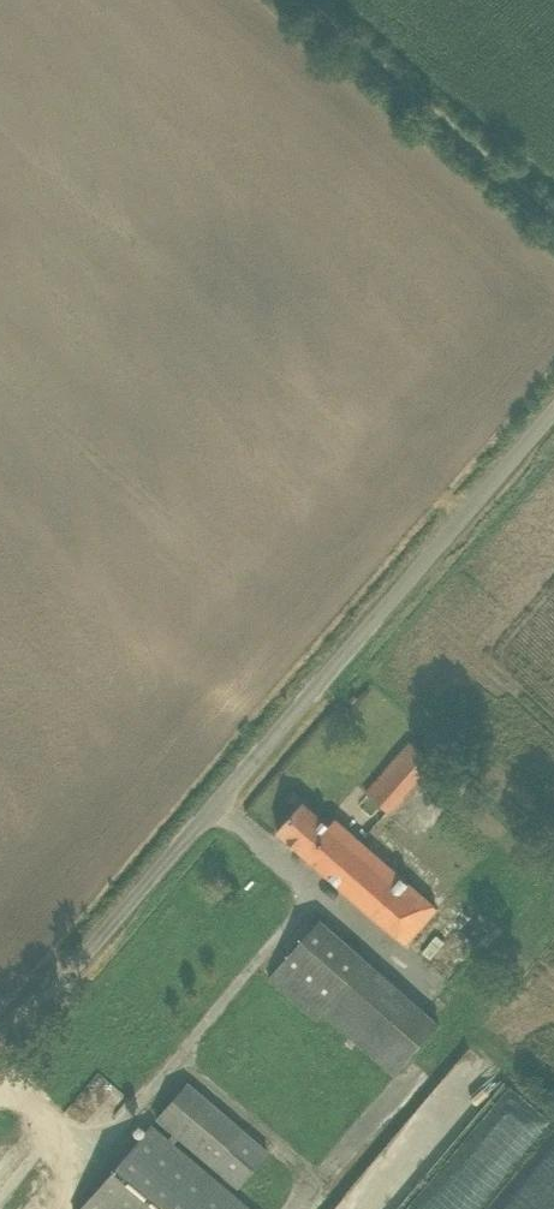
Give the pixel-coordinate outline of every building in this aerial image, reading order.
[(435,763),(429,758),(411,742),(366,793),(390,814),(435,763)] [(338,820),(330,827),(303,803),(278,832),(408,945),(440,909),(338,820)] [(440,1026),(338,936),(320,920),(269,978),(318,1021),(324,1014),(395,1077),(440,1026)] [(479,1208),(514,1166),(517,1169),(542,1139),(548,1145),(552,1140),(544,1134),(553,1122),(553,1118),(473,1051),(461,1065),(474,1076),(469,1083),(479,1091),(485,1084),(497,1095),(434,1171),(479,1208)] [(205,1098),(187,1083),(156,1118),(173,1132),(167,1140),(150,1126),(79,1208),(250,1208),(172,1144),(177,1138),(238,1189),(269,1152),(205,1098)]
